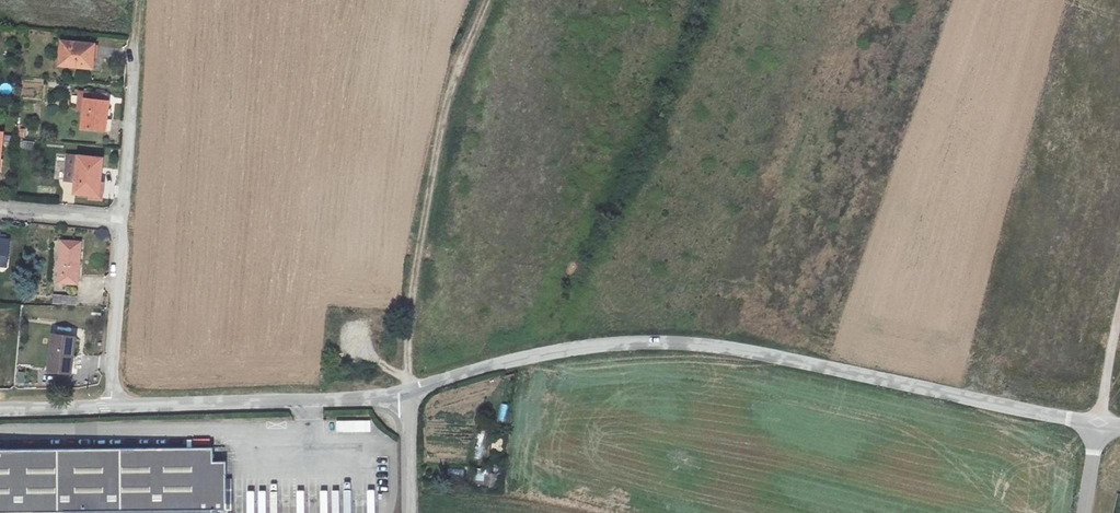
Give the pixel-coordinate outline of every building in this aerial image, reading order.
[(60,44),(58,67),(91,70),(93,48),(60,44)] [(84,100),(81,129),(104,131),(106,97),(92,95),(92,101),(84,100)] [(101,162),(78,159),(67,158),(65,181),(76,182),(75,193),(97,196),(101,162)] [(6,266),(9,242),(0,241),(1,234),(0,234),(0,265),(6,266)] [(61,242),(59,283),(78,283),(79,242),(61,242)] [(53,295),(53,304),(77,304),(77,295),(53,295)] [(47,368),(70,371),(72,339),(52,337),(47,368)] [(372,443),(372,421),(335,420),(335,443),(372,443)] [(500,465),(504,440),(492,439),(488,464),(500,465)] [(231,509),(234,509),(234,478),(228,478),(228,461),(215,461),(215,446),(0,447),(0,512),(231,512),(231,509)] [(497,486),(499,474),(484,473),(482,486),(497,486)]
